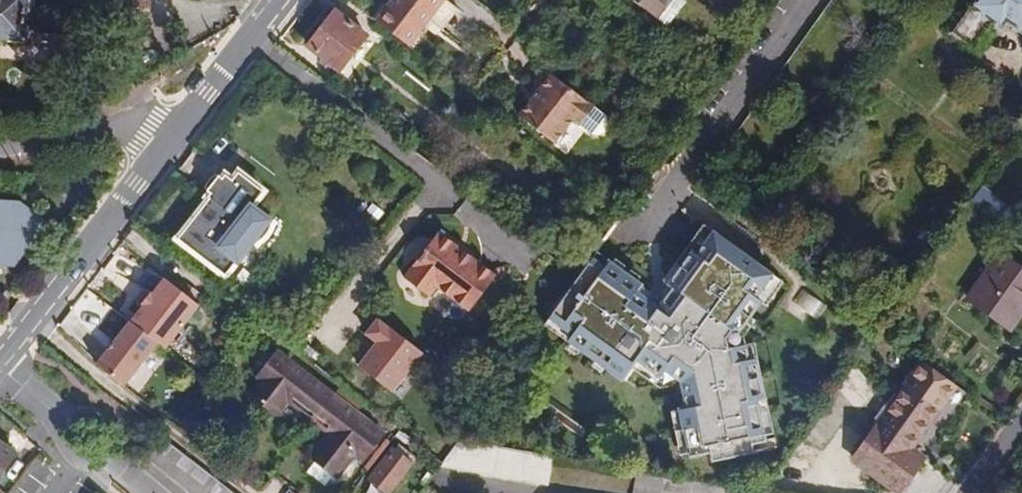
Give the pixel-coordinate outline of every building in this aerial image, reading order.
[(22,39),(25,0),(0,0),(0,38),(22,39)] [(114,12),(131,14),(131,7),(149,9),(150,0),(115,0),(114,12)] [(307,46),(323,59),(320,64),(331,73),(335,68),(339,71),(376,22),(364,13),(347,0),(342,0),(334,11),(307,46)] [(376,22),(408,46),(427,21),(440,31),(458,7),(448,0),(393,0),(376,22)] [(656,19),(670,0),(631,0),(656,19)] [(656,19),(667,28),(686,3),(681,0),(670,0),(656,19)] [(951,33),(974,49),(992,23),(1001,29),(1006,22),(1013,27),(1021,33),(1021,0),(974,0),(951,33)] [(148,16),(149,9),(131,7),(131,14),(148,16)] [(530,102),(519,117),(554,143),(572,119),(580,126),(594,107),(545,70),(533,86),(539,91),(530,102)] [(530,102),(539,91),(533,86),(524,97),(530,102)] [(230,175),(262,199),(268,191),(236,166),(230,175)] [(230,175),(224,170),(201,198),(206,201),(176,239),(225,277),(271,217),(257,206),(262,199),(230,175)] [(0,200),(0,253),(23,255),(23,246),(29,246),(46,225),(35,216),(19,216),(20,201),(0,200)] [(773,274),(713,230),(696,253),(692,250),(668,283),(673,286),(658,306),(636,290),(640,284),(609,261),(605,267),(592,258),(578,277),(550,316),(573,332),(568,338),(622,377),(635,359),(659,376),(663,369),(680,381),(686,408),(680,409),(689,455),(709,451),(711,460),(752,452),(751,444),(764,440),(756,399),(762,398),(754,356),(748,357),(745,342),(728,345),(726,337),(732,329),(737,333),(762,301),(757,297),(773,274)] [(469,311),(495,276),(438,233),(405,277),(432,296),(439,287),(469,311)] [(569,269),(578,277),(592,258),(596,252),(586,246),(569,269)] [(966,298),(1010,330),(1021,314),(1021,269),(999,252),(966,298)] [(130,321),(96,364),(123,386),(157,342),(130,321)] [(364,458),(383,433),(277,351),(257,377),(261,380),(251,394),(276,414),(287,400),(330,433),(311,457),(337,477),(356,452),(364,458)] [(956,386),(921,360),(852,460),(899,492),(924,457),(912,448),(956,386)] [(146,458),(189,492),(233,492),(162,438),(146,458)] [(553,456),(459,440),(440,467),(548,485),(553,456)] [(17,453),(0,441),(0,479),(17,453)] [(385,492),(389,492),(412,462),(392,447),(367,479),(385,492)] [(636,471),(632,492),(762,492),(636,471)] [(427,485),(421,492),(439,492),(427,485)]
